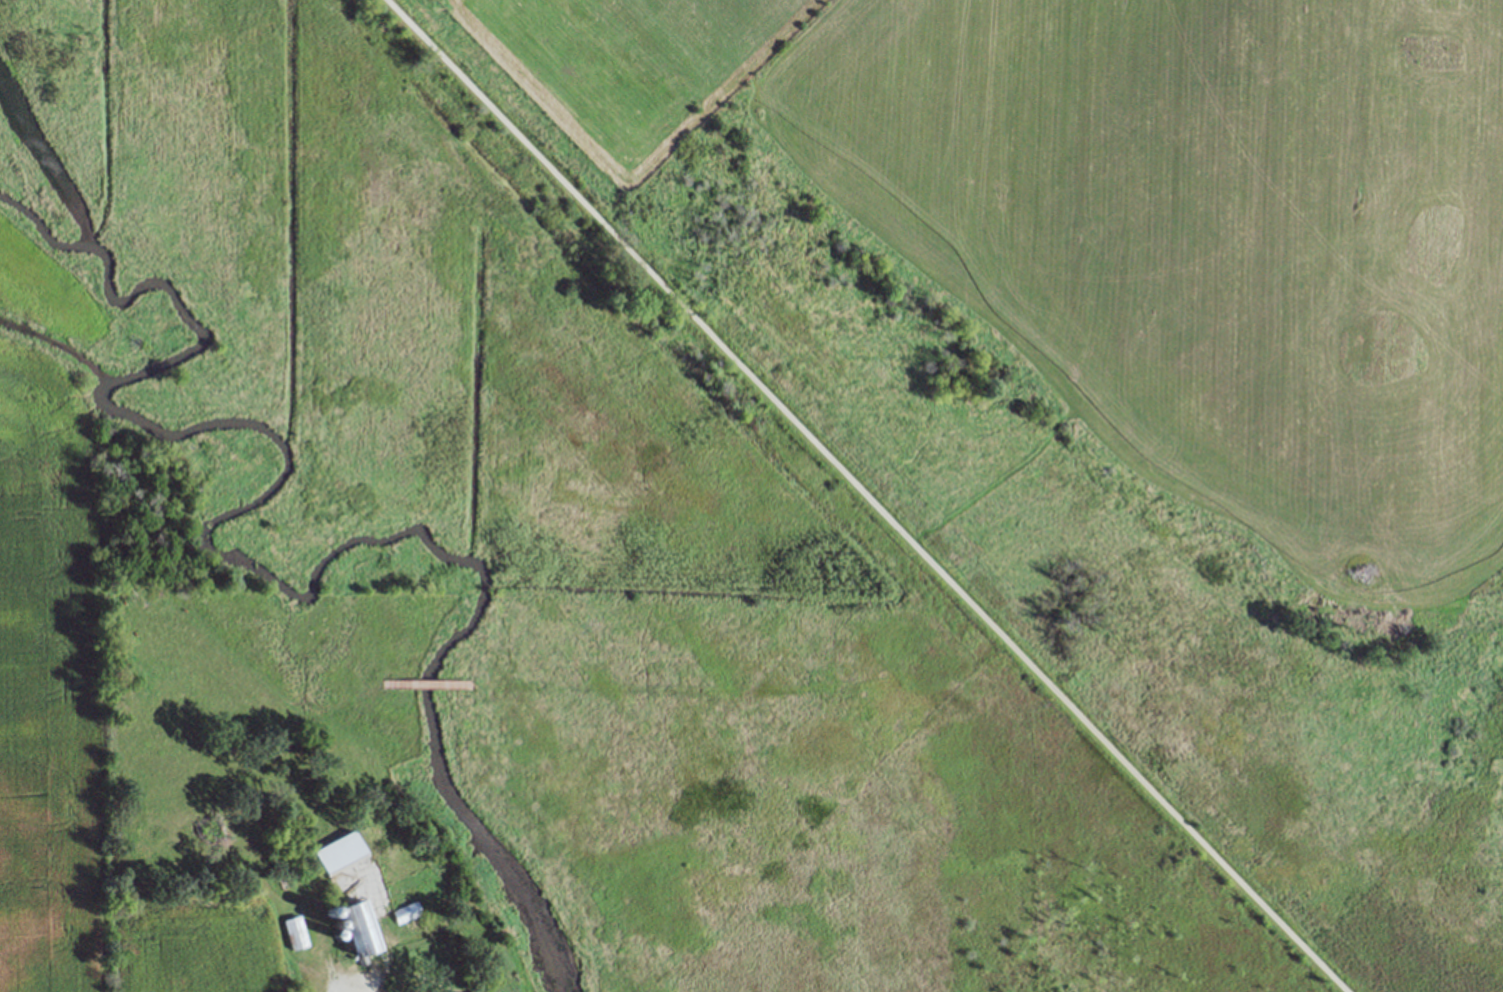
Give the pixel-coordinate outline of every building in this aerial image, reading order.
[(312,853),(350,834),(361,856),(323,876),(312,853)] [(413,901),(418,915),(395,923),(390,910),(413,901)] [(334,933),(335,933),(336,933),(335,932),(334,932),(333,932),(332,932),(332,931),(331,931),(331,930),(330,929),(330,928),(331,927),(331,926),(332,926),(332,925),(333,925),(331,918),(330,918),(329,918),(328,917),(327,917),(326,916),(326,915),(325,915),(325,914),(325,913),(325,912),(325,911),(326,910),(326,909),(327,908),(328,908),(328,907),(329,907),(330,907),(331,907),(332,907),(333,907),(334,908),(335,908),(335,909),(336,909),(336,910),(336,911),(337,911),(362,902),(379,955),(353,964),(345,938),(338,940),(338,941),(337,941),(337,942),(336,942),(335,942),(334,942),(333,942),(332,942),(332,941),(331,941),(331,940),(330,939),(330,938),(330,937),(330,936),(331,936),(331,935),(332,934),(333,934),(333,933),(334,933)] [(297,915),(306,945),(289,950),(280,921),(297,915)]
